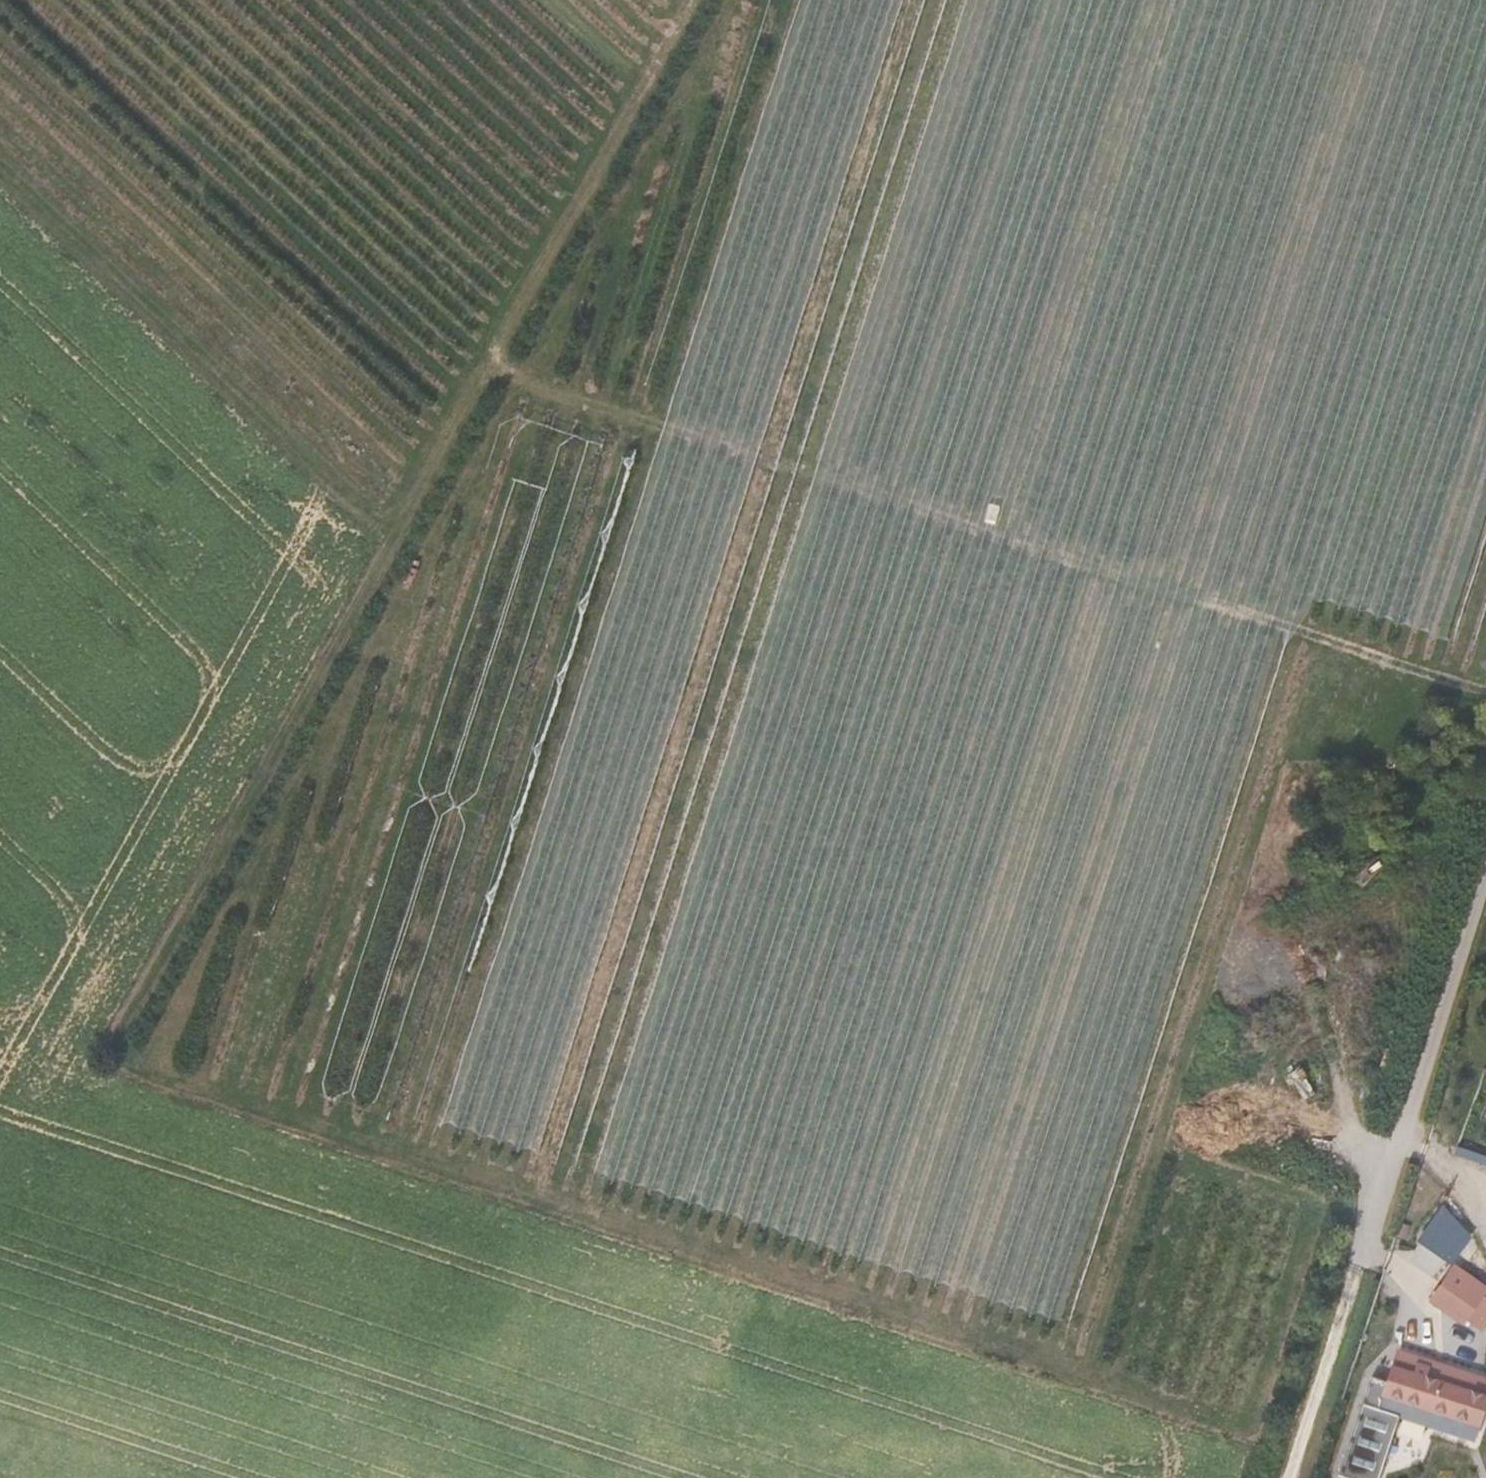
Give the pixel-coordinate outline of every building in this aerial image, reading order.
[(1365,887),(1384,865),(1375,857),(1356,879),(1365,887)] [(1429,1301),(1461,1322),(1464,1318),(1482,1294),(1485,1290),(1452,1266),(1429,1301)] [(1482,1294),(1464,1318),(1481,1330),(1485,1323),(1485,1298),(1482,1294)] [(1390,1379),(1463,1405),(1472,1379),(1399,1354),(1390,1379)] [(1473,1443),(1485,1409),(1485,1384),(1472,1379),(1463,1405),(1390,1379),(1374,1373),(1364,1403),(1400,1416),(1473,1443)] [(1364,1403),(1339,1475),(1347,1477),(1378,1477),(1400,1416),(1364,1403)]
